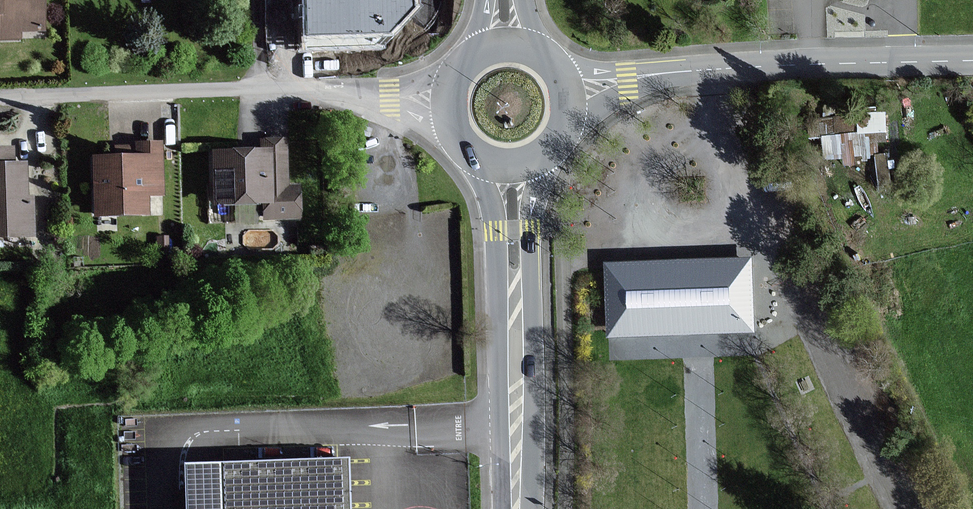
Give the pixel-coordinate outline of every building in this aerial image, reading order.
[(15,38),(15,32),(40,31),(39,0),(0,0),(0,39),(15,38)] [(391,32),(415,5),(415,0),(305,0),(306,34),(391,32)] [(864,129),(890,126),(887,106),(822,116),(828,155),(868,149),(864,129)] [(260,153),(209,155),(211,205),(262,203),(263,217),(297,216),(296,188),(282,188),(280,141),(260,141),(260,153)] [(90,159),(91,218),(144,217),(144,197),(159,196),(158,143),(133,144),(133,159),(90,159)] [(0,149),(0,238),(32,237),(31,198),(24,198),(23,164),(10,165),(10,149),(0,149)] [(752,330),(750,259),(609,263),(611,334),(752,330)] [(175,467),(176,508),(342,508),(340,461),(175,467)]
